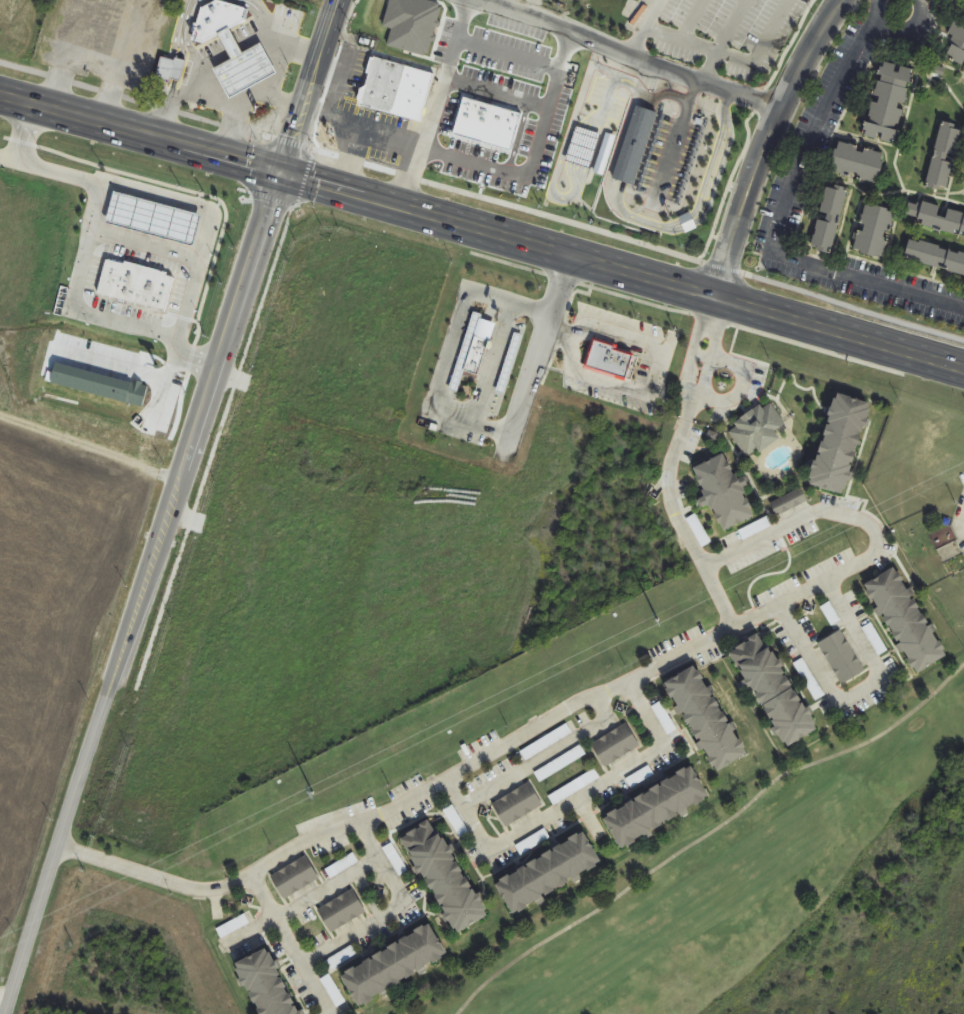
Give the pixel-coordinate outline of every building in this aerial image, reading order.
[(277,75),(263,45),(243,54),(231,29),(246,22),(249,11),(219,1),(204,9),(196,35),(199,42),(204,44),(222,35),(233,59),(233,62),(217,69),(230,98),(277,75)] [(963,67),(963,24),(960,22),(941,53),(963,67)] [(422,122),(435,73),(371,57),(359,106),(422,122)] [(864,137),(897,145),(915,70),(882,62),(864,137)] [(949,192),(963,128),(942,123),(927,187),(949,192)] [(463,154),(469,133),(442,125),(436,146),(463,154)] [(886,154),(839,143),(831,173),(879,184),(886,154)] [(848,189),(827,185),(813,249),(834,254),(848,189)] [(947,216),(940,215),(942,207),(910,200),(905,224),(963,236),(963,214),(948,210),(947,216)] [(886,258),(894,211),(864,206),(856,253),(886,258)] [(963,275),(963,254),(911,240),(905,260),(963,275)] [(492,324),(481,321),(480,315),(473,313),(451,391),(457,392),(463,371),(478,375),(492,324)] [(500,384),(509,387),(523,337),(515,335),(500,384)] [(589,339),(614,346),(612,353),(632,358),(626,382),(581,371),(589,339)] [(807,491),(845,500),(868,404),(830,395),(807,491)] [(729,428),(748,459),(790,432),(771,401),(729,428)] [(725,530),(756,514),(724,453),(693,468),(710,499),(709,500),(725,530)] [(913,671),(947,651),(896,566),(863,585),(913,671)] [(842,685),(865,672),(842,630),(819,643),(842,685)] [(784,745),(817,726),(766,640),(733,660),(784,745)] [(716,774),(749,754),(699,669),(665,688),(716,774)] [(607,767),(641,745),(627,723),(593,745),(607,767)] [(521,750),(526,761),(573,735),(568,725),(521,750)] [(587,756),(582,746),(535,772),(541,782),(587,756)] [(633,789),(654,775),(649,766),(627,780),(633,789)] [(601,779),(595,769),(549,796),(554,806),(601,779)] [(604,822),(624,855),(709,805),(690,772),(604,822)] [(493,804),(506,827),(543,806),(530,783),(493,804)] [(451,928),(484,908),(434,822),(401,842),(451,928)] [(498,885),(517,919),(603,869),(584,836),(498,885)] [(322,872),(328,881),(359,862),(353,853),(322,872)] [(272,875),(284,899),(320,881),(308,857),(272,875)] [(367,912),(353,889),(318,910),(332,933),(367,912)] [(339,974),(358,1008),(444,958),(425,924),(339,974)] [(268,947),(235,967),(263,1013),(308,1013),(268,947)]
